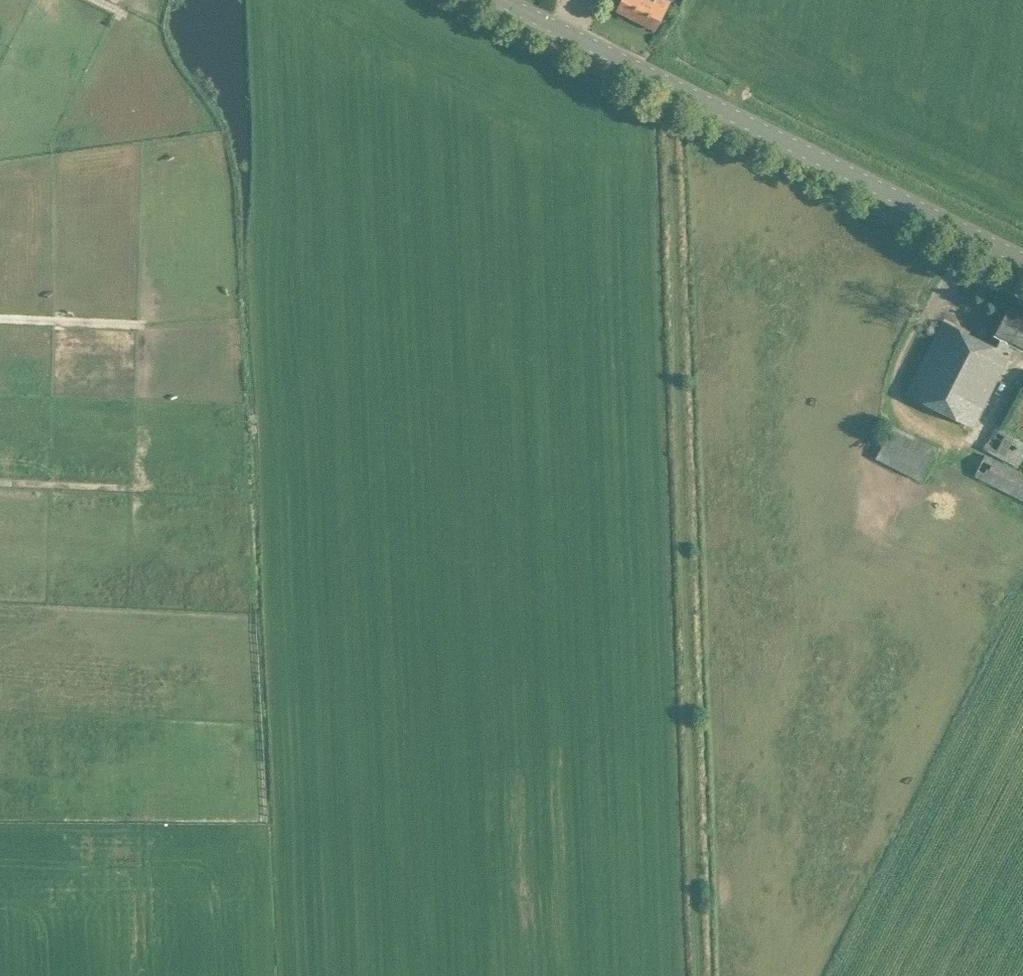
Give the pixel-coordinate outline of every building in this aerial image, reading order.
[(618,10),(656,29),(665,11),(670,1),(669,0),(623,0),(618,10)] [(934,338),(908,392),(974,426),(1015,345),(1022,349),(1022,313),(1009,306),(990,344),(943,320),(939,328),(935,337),(934,338)] [(932,324),(927,333),(935,337),(939,328),(932,324)] [(936,446),(893,425),(875,457),(920,478),(936,446)] [(984,448),(1018,466),(1022,456),(1022,441),(995,426),(984,448)] [(974,475),(1022,500),(1022,472),(986,453),(974,475)]
